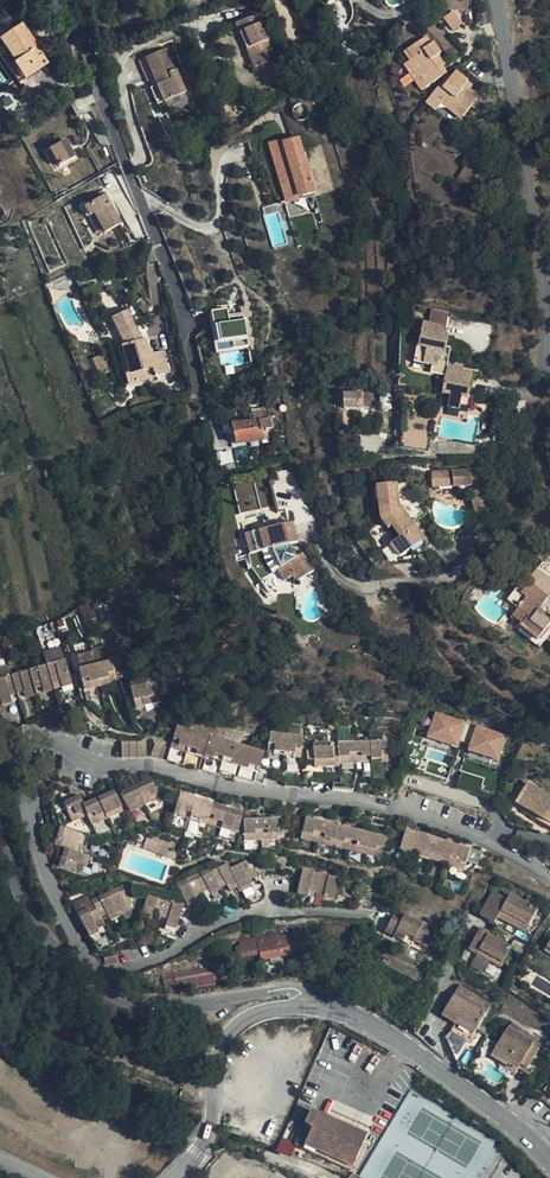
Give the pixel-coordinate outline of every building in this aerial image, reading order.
[(454,10),(444,16),(452,29),(462,23),(454,10)] [(254,14),(240,20),(260,64),(271,60),(254,14)] [(260,64),(240,20),(233,23),(243,49),(247,48),(255,66),(260,64)] [(22,24),(0,38),(0,40),(16,62),(13,64),(23,79),(46,63),(42,56),(43,55),(22,24)] [(408,63),(419,80),(421,78),(427,86),(443,75),(439,69),(443,66),(444,65),(438,56),(440,54),(433,43),(431,44),(427,37),(408,50),(414,59),(408,63)] [(142,55),(160,99),(181,91),(163,47),(142,55)] [(247,48),(243,49),(250,68),(255,66),(247,48)] [(152,102),(160,99),(142,55),(138,56),(148,83),(145,84),(152,102)] [(468,82),(456,72),(452,77),(448,74),(433,93),(443,100),(463,116),(478,97),(469,90),(464,86),(468,82)] [(421,78),(419,80),(416,82),(421,90),(427,86),(421,78)] [(433,93),(426,102),(435,110),(440,104),(443,100),(433,93)] [(77,117),(90,110),(83,96),(70,103),(77,117)] [(443,100),(440,104),(460,120),(463,116),(443,100)] [(300,133),(268,141),(284,201),(316,192),(300,133)] [(58,166),(74,157),(65,140),(49,149),(58,166)] [(471,184),(480,171),(468,164),(459,177),(471,184)] [(94,213),(104,232),(120,223),(104,195),(83,207),(88,217),(94,213)] [(98,235),(104,232),(94,213),(88,217),(98,235)] [(227,316),(227,309),(211,310),(215,350),(248,347),(245,315),(227,316)] [(126,344),(123,345),(132,373),(125,375),(128,384),(168,372),(162,351),(149,355),(144,339),(142,340),(131,311),(115,317),(126,344)] [(444,337),(446,328),(423,324),(416,362),(432,366),(431,373),(446,376),(443,394),(451,396),(449,408),(460,410),(463,397),(468,398),(473,374),(459,371),(460,366),(448,364),(450,355),(445,353),(448,337),(444,337)] [(132,373),(123,345),(116,347),(125,375),(132,373)] [(344,408),(362,408),(361,393),(343,394),(344,408)] [(253,421),(264,419),(262,409),(251,411),(253,421)] [(268,418),(264,419),(253,421),(232,424),(235,444),(268,438),(266,430),(270,428),(268,418)] [(400,448),(429,453),(432,435),(404,430),(400,448)] [(56,478),(53,466),(45,468),(48,480),(56,478)] [(452,471),(453,486),(473,484),(472,470),(452,471)] [(434,487),(453,486),(452,471),(432,473),(434,487)] [(234,487),(241,512),(260,507),(253,482),(234,487)] [(425,543),(412,524),(425,514),(415,501),(409,484),(398,485),(400,507),(381,521),(383,524),(356,543),(373,567),(385,559),(381,554),(390,547),(399,561),(410,553),(412,555),(422,548),(421,546),(425,543)] [(400,507),(398,485),(378,487),(381,521),(400,507)] [(476,492),(478,497),(487,495),(485,489),(476,492)] [(487,495),(478,497),(473,499),(477,514),(492,509),(487,495)] [(271,560),(276,557),(271,545),(289,541),(295,539),(291,520),(244,531),(248,551),(245,552),(248,565),(254,575),(271,560)] [(276,557),(293,550),(289,541),(271,545),(276,557)] [(390,567),(399,561),(390,547),(381,554),(385,559),(390,567)] [(279,562),(294,553),(293,550),(276,557),(279,562)] [(279,563),(279,562),(275,564),(268,572),(277,567),(283,577),(289,574),(293,579),(312,569),(302,551),(295,555),(279,563)] [(295,555),(294,553),(279,562),(279,563),(295,555)] [(275,564),(279,562),(276,557),(271,560),(254,575),(256,578),(268,572),(275,564)] [(549,596),(549,588),(531,577),(525,584),(527,585),(521,592),(516,589),(507,601),(517,609),(510,619),(538,640),(549,624),(549,622),(538,612),(549,596)] [(77,652),(79,664),(106,659),(104,647),(77,652)] [(111,657),(78,666),(84,689),(117,680),(111,657)] [(66,660),(47,665),(51,679),(60,677),(61,680),(62,683),(72,681),(66,660)] [(51,679),(47,665),(29,671),(34,684),(42,682),(43,686),(44,689),(54,686),(52,683),(51,679)] [(34,684),(29,671),(12,676),(16,690),(24,688),(25,692),(26,695),(36,692),(35,688),(34,684)] [(12,676),(0,680),(0,700),(1,702),(11,700),(10,696),(9,692),(16,690),(12,676)] [(148,698),(164,694),(159,677),(135,683),(139,700),(148,698)] [(165,700),(164,694),(148,698),(149,704),(165,700)] [(467,719),(438,710),(430,737),(460,745),(467,719)] [(508,730),(478,722),(471,748),(500,756),(508,730)] [(193,748),(197,732),(181,728),(177,743),(193,748)] [(286,750),(288,732),(270,731),(269,748),(286,750)] [(210,753),(215,738),(197,732),(193,748),(210,753)] [(303,734),(288,732),(286,750),(302,752),(303,734)] [(388,737),(372,738),(372,755),(389,754),(388,737)] [(203,771),(207,757),(191,752),(175,747),(176,744),(158,738),(152,755),(203,771)] [(228,758),(232,743),(215,738),(210,753),(228,758)] [(372,755),(372,738),(355,739),(356,756),(372,755)] [(123,739),(123,757),(147,756),(147,739),(123,739)] [(356,756),(355,739),(339,740),(340,757),(356,756)] [(340,757),(339,740),(314,741),(315,759),(324,758),(340,757)] [(191,752),(193,748),(177,743),(176,744),(175,747),(191,752)] [(247,764),(251,749),(232,743),(228,758),(247,764)] [(209,758),(210,753),(193,748),(191,752),(207,757),(209,758)] [(267,754),(251,749),(247,764),(263,769),(267,754)] [(226,763),(228,758),(210,753),(209,758),(211,758),(224,763),(226,763)] [(239,779),(242,768),(226,763),(224,763),(211,758),(207,769),(239,779)] [(245,769),(247,764),(228,758),(226,763),(242,768),(245,769)] [(263,769),(247,764),(245,769),(261,774),(263,769)] [(268,771),(263,769),(261,774),(245,769),(243,776),(264,782),(268,771)] [(366,792),(371,775),(362,773),(357,790),(366,792)] [(152,778),(136,785),(141,796),(148,793),(150,799),(160,795),(152,778)] [(141,796),(136,785),(122,792),(131,812),(146,805),(141,796)] [(113,791),(99,798),(106,814),(113,811),(111,804),(118,801),(113,791)] [(141,796),(146,805),(161,798),(160,795),(150,799),(148,793),(141,796)] [(192,815),(197,799),(181,794),(175,810),(192,815)] [(86,811),(84,805),(79,796),(64,803),(69,813),(76,809),(78,814),(86,811)] [(106,814),(99,798),(84,805),(86,811),(88,815),(96,811),(99,818),(106,814)] [(209,803),(197,799),(192,815),(207,820),(212,804),(209,803)] [(113,811),(106,814),(108,818),(122,811),(118,801),(111,804),(113,811)] [(526,808),(537,813),(540,809),(529,803),(526,808)] [(228,809),(212,804),(207,820),(223,825),(228,809)] [(88,815),(86,811),(78,814),(76,809),(69,813),(73,822),(88,815)] [(244,813),(228,809),(223,825),(239,829),(244,813)] [(191,819),(192,815),(175,810),(174,814),(191,819)] [(108,818),(106,814),(99,818),(96,811),(88,815),(93,825),(108,818)] [(207,820),(192,815),(191,819),(206,824),(207,820)] [(319,837),(323,819),(307,815),(303,833),(319,837)] [(278,816),(261,817),(261,835),(278,834),(278,816)] [(261,835),(261,817),(245,817),(245,835),(261,835)] [(334,840),(338,823),(323,819),(319,837),(334,840)] [(223,825),(207,820),(206,824),(222,829),(223,825)] [(351,844),(355,827),(338,823),(334,840),(351,844)] [(239,829),(223,825),(222,829),(237,834),(239,829)] [(78,844),(82,833),(62,826),(55,843),(66,847),(70,848),(73,842),(76,843),(78,844)] [(367,848),(371,831),(355,827),(351,844),(367,848)] [(419,849),(424,833),(408,828),(402,843),(419,849)] [(387,834),(371,831),(367,848),(383,852),(387,834)] [(87,834),(82,833),(78,844),(82,845),(87,834)] [(318,841),(319,837),(303,833),(302,837),(318,841)] [(435,854),(440,838),(424,833),(419,849),(435,854)] [(170,857),(174,845),(149,836),(144,847),(170,857)] [(333,845),(334,840),(319,837),(318,841),(333,845)] [(451,860),(456,844),(440,838),(435,854),(451,860)] [(350,849),(351,844),(334,840),(333,845),(350,849)] [(418,853),(419,849),(402,843),(401,848),(418,853)] [(366,852),(367,848),(351,844),(350,849),(366,852)] [(472,849),(456,844),(451,860),(467,865),(472,849)] [(181,847),(174,845),(170,857),(176,859),(181,847)] [(70,848),(66,847),(59,865),(73,870),(76,862),(81,863),(83,864),(87,854),(74,850),(70,848)] [(383,852),(367,848),(366,852),(382,856),(383,852)] [(433,859),(435,854),(419,849),(418,853),(433,859)] [(91,856),(87,854),(83,864),(88,866),(91,856)] [(450,864),(451,860),(435,854),(433,859),(450,864)] [(238,881),(240,886),(241,887),(250,882),(249,879),(247,876),(255,871),(248,859),(231,868),(238,881)] [(467,865),(451,860),(450,864),(465,869),(467,865)] [(226,879),(228,883),(229,886),(238,881),(231,868),(228,862),(213,870),(219,883),(226,879)] [(211,892),(221,887),(219,883),(213,870),(211,866),(194,875),(200,888),(207,885),(209,889),(211,892)] [(319,884),(322,871),(304,867),(300,887),(310,890),(310,888),(312,883),(319,884)] [(257,875),(255,871),(247,876),(249,879),(257,875)] [(341,876),(322,871),(319,884),(326,886),(326,891),(325,893),(335,896),(341,876)] [(194,892),(200,888),(194,875),(178,883),(188,903),(197,899),(196,895),(194,892)] [(238,881),(229,886),(231,890),(240,886),(238,881)] [(250,882),(241,887),(243,891),(252,886),(250,882)] [(126,883),(109,892),(119,912),(128,908),(125,901),(133,897),(126,883)] [(223,890),(221,887),(211,892),(213,895),(223,890)] [(537,907),(491,888),(480,915),(495,922),(496,918),(526,931),(537,907)] [(119,912),(109,892),(92,901),(94,905),(98,912),(107,907),(110,910),(112,916),(119,912)] [(164,912),(169,899),(151,893),(144,913),(154,917),(154,914),(156,909),(164,912)] [(186,904),(169,899),(164,912),(171,914),(169,919),(168,921),(179,925),(186,904)] [(199,902),(197,899),(188,903),(190,907),(199,902)] [(98,912),(94,905),(79,913),(89,933),(98,928),(95,922),(93,919),(99,915),(98,912)] [(107,907),(98,912),(99,915),(110,910),(107,907)] [(404,913),(401,919),(391,915),(384,931),(421,947),(431,924),(404,913)] [(469,950),(478,954),(489,960),(500,966),(515,938),(495,925),(490,932),(481,927),(469,950)] [(98,928),(89,933),(91,937),(100,932),(98,928)] [(278,933),(240,940),(241,945),(235,947),(237,957),(259,953),(260,959),(270,957),(271,963),(281,961),(279,955),(291,953),(290,948),(312,946),(310,928),(293,930),(293,932),(279,935),(278,933)] [(489,960),(478,954),(471,967),(481,973),(489,960)] [(119,955),(107,958),(108,965),(120,962),(119,955)] [(212,967),(177,973),(180,989),(215,982),(212,967)] [(180,989),(177,973),(156,977),(160,993),(180,989)] [(460,986),(442,1016),(456,1023),(451,1032),(469,1042),(491,1004),(460,986)] [(507,1027),(490,1055),(506,1065),(507,1062),(517,1068),(532,1042),(507,1027)] [(367,1135),(310,1110),(295,1142),(352,1167),(367,1135)] [(281,1138),(276,1150),(291,1156),(295,1144),(281,1138)]
